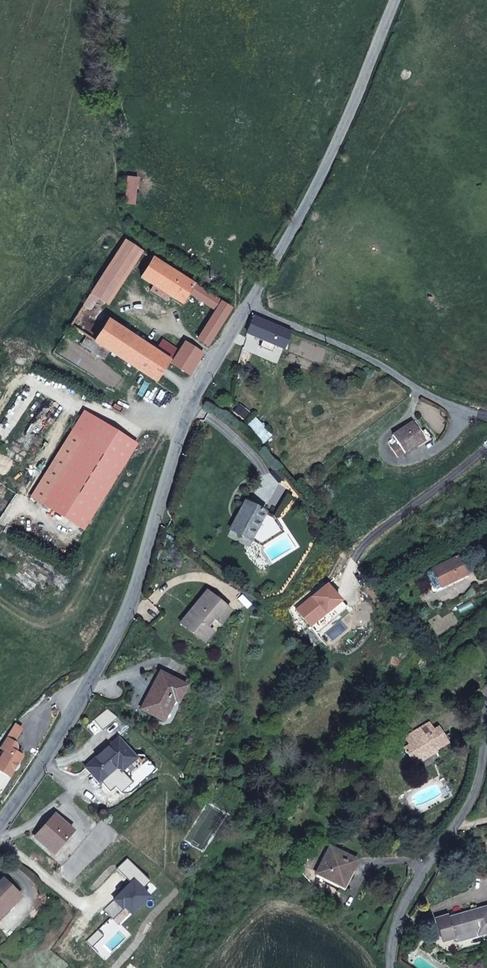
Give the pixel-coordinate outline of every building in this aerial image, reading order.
[(136,203),(138,176),(128,175),(125,202),(136,203)] [(143,254),(125,243),(83,307),(91,312),(99,300),(109,306),(143,254)] [(195,286),(153,261),(141,280),(183,306),(190,295),(195,286)] [(222,304),(195,286),(190,295),(217,312),(222,304)] [(232,310),(222,304),(217,312),(199,341),(208,347),(232,310)] [(290,333),(254,317),(247,333),(264,339),(275,345),(284,349),(290,333)] [(202,356),(193,350),(186,345),(185,346),(174,338),(168,346),(163,343),(156,353),(109,322),(95,344),(157,384),(169,364),(189,376),(202,356)] [(272,352),(275,345),(264,339),(261,346),(272,352)] [(208,347),(199,341),(193,350),(202,356),(207,348),(208,347)] [(43,505),(84,531),(117,478),(115,476),(135,445),(84,413),(79,422),(76,427),(71,435),(84,443),(43,505)] [(398,458),(425,440),(413,422),(393,435),(398,442),(391,447),(398,458)] [(71,435),(30,497),(43,505),(84,443),(71,435)] [(283,479),(275,469),(271,473),(278,482),(283,479)] [(282,529),(274,517),(267,513),(246,501),(231,530),(252,541),(258,544),(282,529)] [(262,546),(284,532),(282,529),(258,544),(262,546)] [(432,591),(467,574),(458,556),(423,574),(432,591)] [(220,623),(231,610),(207,591),(196,604),(200,607),(193,615),(189,613),(181,623),(199,638),(207,628),(214,618),(220,623)] [(406,619),(409,623),(417,617),(414,613),(406,619)] [(204,642),(212,632),(207,628),(199,638),(204,642)] [(164,720),(174,700),(178,702),(187,686),(161,672),(153,688),(154,688),(152,693),(151,692),(142,709),(164,720)] [(16,754),(14,744),(22,731),(15,726),(0,749),(4,751),(4,752),(5,753),(0,761),(0,773),(9,778),(22,757),(16,754)] [(414,761),(434,749),(436,751),(448,744),(439,729),(426,736),(422,728),(407,737),(411,745),(406,748),(414,761)] [(121,771),(136,758),(119,738),(86,767),(99,782),(117,767),(121,771)] [(417,766),(437,753),(436,751),(434,749),(414,761),(417,766)] [(148,777),(156,770),(153,766),(144,755),(137,755),(136,756),(137,757),(136,758),(121,771),(117,767),(99,782),(101,785),(102,783),(103,783),(109,791),(113,788),(115,787),(121,793),(125,793),(129,794),(137,787),(148,777)] [(54,853),(73,831),(55,814),(35,837),(54,853)] [(352,870),(358,860),(331,846),(317,873),(340,885),(348,868),(352,870)] [(344,887),(352,870),(348,868),(340,885),(344,887)] [(21,897),(3,879),(0,882),(0,917),(21,897)] [(449,918),(448,915),(436,918),(442,942),(454,939),(454,936),(462,934),(464,940),(486,933),(486,907),(449,918)] [(464,940),(462,934),(454,936),(454,939),(455,942),(464,940)]
